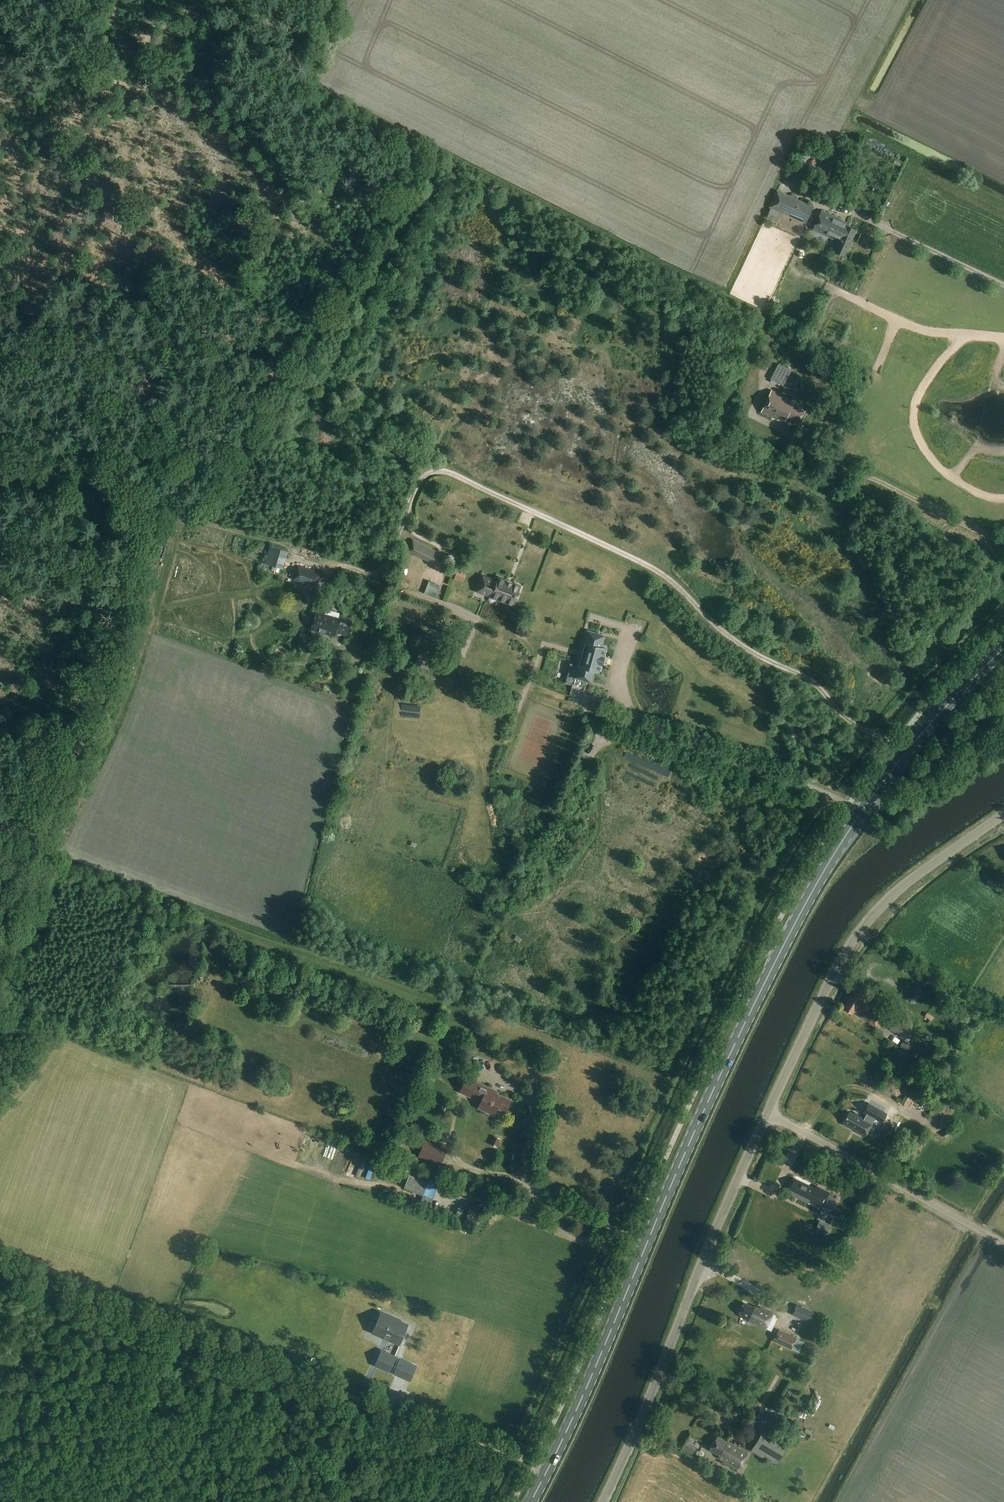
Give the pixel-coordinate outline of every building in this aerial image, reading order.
[(845,206),(851,196),(838,189),(832,199),(845,206)] [(807,221),(813,207),(778,191),(772,206),(807,221)] [(778,221),(781,213),(771,208),(767,217),(778,221)] [(844,256),(856,229),(848,226),(849,225),(840,221),(841,219),(822,210),(813,230),(837,240),(833,251),(844,256)] [(817,242),(819,234),(802,230),(801,239),(817,242)] [(770,378),(780,383),(783,385),(791,370),(778,363),(770,378)] [(798,423),(805,410),(793,404),(794,402),(771,391),(761,412),(778,420),(779,418),(785,421),(787,418),(798,423)] [(436,566),(443,553),(413,538),(407,551),(436,566)] [(287,550),(269,544),(264,562),(282,567),(287,550)] [(317,587),(321,573),(298,567),(294,580),(317,587)] [(496,582),(482,577),(477,591),(491,596),(492,594),(514,603),(520,587),(512,584),(506,581),(505,582),(497,579),(496,582)] [(281,588),(295,593),(297,587),(283,582),(281,588)] [(346,636),(351,619),(338,615),(337,617),(315,610),(310,629),(334,636),(335,632),(346,636)] [(600,671),(607,647),(602,645),(605,634),(587,629),(584,643),(588,644),(582,664),(578,663),(574,677),(592,682),(595,670),(600,671)] [(434,653),(436,646),(423,642),(421,648),(434,653)] [(415,665),(418,666),(434,670),(435,663),(417,658),(415,665)] [(408,665),(406,672),(414,673),(415,666),(408,665)] [(550,670),(549,685),(558,685),(558,670),(550,670)] [(568,693),(569,688),(559,685),(558,690),(568,693)] [(853,1013),(853,1012),(875,1026),(884,1011),(861,998),(862,997),(853,991),(843,1008),(853,1013)] [(959,1022),(954,1018),(947,1027),(952,1031),(959,1022)] [(890,1029),(906,1039),(911,1029),(896,1020),(890,1029)] [(892,1043),(894,1039),(885,1034),(883,1039),(892,1043)] [(899,1047),(912,1054),(915,1048),(903,1040),(899,1047)] [(506,1112),(511,1100),(496,1093),(497,1091),(466,1077),(460,1092),(481,1101),(478,1108),(487,1112),(486,1114),(493,1117),(497,1108),(506,1112)] [(848,1111),(841,1123),(851,1128),(865,1136),(872,1122),(858,1114),(857,1116),(848,1111)] [(891,1128),(884,1123),(877,1133),(884,1138),(891,1128)] [(946,1138),(953,1134),(949,1127),(942,1131),(946,1138)] [(497,1146),(500,1137),(494,1135),(491,1143),(497,1146)] [(441,1164),(447,1147),(425,1138),(418,1155),(441,1164)] [(405,1154),(402,1164),(422,1170),(425,1160),(405,1154)] [(361,1166),(354,1162),(353,1164),(345,1160),(338,1175),(354,1182),(361,1166)] [(423,1194),(420,1200),(430,1204),(437,1185),(413,1175),(410,1174),(404,1187),(423,1194)] [(794,1179),(788,1192),(821,1207),(822,1206),(831,1210),(837,1199),(827,1194),(828,1192),(815,1185),(813,1188),(794,1179)] [(459,1220),(464,1208),(458,1206),(453,1218),(459,1220)] [(833,1219),(830,1225),(841,1229),(843,1223),(833,1219)] [(825,1234),(829,1225),(820,1220),(815,1230),(825,1234)] [(743,1302),(738,1313),(740,1314),(739,1317),(764,1328),(771,1331),(777,1318),(775,1317),(776,1315),(771,1313),(771,1312),(760,1307),(759,1309),(743,1302)] [(791,1314),(804,1320),(806,1314),(813,1317),(815,1312),(796,1304),(791,1314)] [(381,1311),(371,1333),(399,1345),(409,1323),(381,1311)] [(791,1348),(791,1347),(799,1352),(804,1342),(795,1338),(796,1337),(778,1329),(773,1340),(791,1348)] [(375,1364),(390,1370),(397,1354),(382,1348),(375,1364)] [(410,1380),(418,1363),(401,1356),(394,1372),(410,1380)] [(805,1411),(803,1410),(796,1407),(798,1403),(801,1397),(788,1391),(782,1404),(797,1411),(797,1413),(802,1415),(803,1413),(804,1414),(805,1411)] [(716,1436),(708,1449),(718,1455),(716,1457),(736,1469),(747,1452),(732,1443),(731,1445),(716,1436)] [(761,1438),(753,1448),(760,1454),(762,1452),(770,1460),(781,1446),(778,1444),(773,1448),(761,1438)] [(692,1455),(696,1447),(686,1441),(682,1449),(692,1455)]
